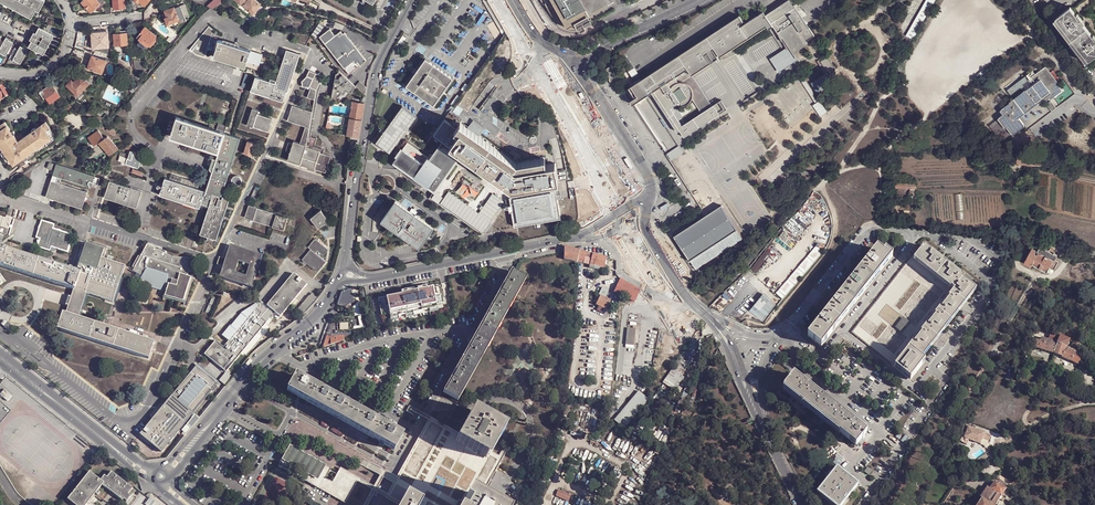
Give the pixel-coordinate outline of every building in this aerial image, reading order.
[(33,15),(41,0),(5,0),(33,15)] [(82,2),(86,6),(91,11),(91,12),(98,5),(99,7),(105,1),(104,0),(84,0),(82,2)] [(114,8),(121,8),(125,7),(125,0),(113,0),(114,8)] [(223,0),(214,0),(209,6),(213,10),(223,0)] [(240,5),(242,3),(242,2),(244,4),(243,4),(243,5),(252,14),(254,13),(256,12),(256,10),(255,9),(259,5),(254,0),(235,0),(240,5)] [(488,0),(485,0),(483,1),(488,9),(492,7),(488,0)] [(544,5),(546,4),(557,24),(558,25),(562,28),(566,30),(571,31),(575,30),(580,29),(581,31),(586,28),(585,26),(593,22),(592,21),(625,3),(623,0),(541,0),(544,5)] [(739,17),(631,89),(644,108),(655,101),(681,140),(717,116),(692,77),(770,25),(791,56),(815,40),(789,0),(765,16),(763,12),(744,25),(739,17)] [(934,3),(928,0),(927,0),(908,32),(916,36),(934,3)] [(175,8),(175,7),(174,7),(171,8),(165,11),(166,14),(168,18),(166,18),(168,24),(179,20),(180,21),(189,17),(185,4),(175,8)] [(505,29),(492,7),(488,9),(487,9),(500,31),(505,29)] [(1094,56),(1094,40),(1087,30),(1079,18),(1071,9),(1070,7),(1055,18),(1055,19),(1088,60),(1088,61),(1094,56)] [(1080,18),(1073,8),(1071,9),(1079,18),(1080,18)] [(1085,62),(1088,60),(1055,19),(1053,21),(1085,62)] [(209,44),(211,38),(213,30),(209,26),(189,49),(196,54),(204,57),(209,44)] [(145,27),(137,36),(141,39),(148,45),(156,35),(145,27)] [(39,35),(33,32),(31,36),(48,45),(54,36),(42,29),(39,35)] [(329,29),(319,37),(348,74),(348,75),(366,61),(347,36),(344,33),(342,34),(340,31),(334,35),(329,29)] [(115,46),(128,45),(127,30),(118,31),(118,32),(114,32),(115,46)] [(109,47),(108,31),(101,32),(95,32),(91,33),(92,49),(109,47)] [(148,45),(149,46),(152,43),(155,40),(157,36),(156,35),(148,45)] [(169,37),(167,40),(173,45),(180,36),(178,35),(174,41),(169,37)] [(48,45),(31,36),(29,40),(35,43),(31,49),(43,55),(48,45)] [(467,111),(471,105),(508,53),(508,50),(508,48),(508,47),(508,46),(507,43),(505,41),(503,36),(456,104),(467,111)] [(219,40),(213,56),(239,65),(257,71),(263,54),(219,40)] [(0,46),(0,53),(5,56),(4,56),(8,58),(14,47),(6,43),(3,41),(0,46)] [(23,52),(14,47),(8,58),(12,60),(12,59),(20,64),(26,53),(23,52)] [(250,90),(283,101),(299,55),(288,51),(276,83),(256,76),(250,90)] [(88,67),(102,73),(107,61),(92,55),(88,67)] [(829,57),(822,60),(830,74),(837,70),(829,57)] [(147,65),(134,59),(134,60),(134,64),(135,67),(145,71),(146,67),(147,65)] [(433,105),(452,78),(425,59),(405,86),(418,95),(433,105)] [(1061,88),(1044,65),(1028,78),(1032,84),(1002,108),(1002,109),(1001,110),(1004,114),(999,116),(1012,133),(1024,123),(1018,115),(1042,97),(1045,100),(1061,88)] [(628,70),(631,77),(638,75),(635,67),(628,70)] [(610,68),(608,68),(607,69),(606,71),(606,73),(607,75),(609,76),(611,76),(613,75),(614,73),(614,71),(614,69),(612,68),(611,68),(610,68)] [(309,70),(306,77),(301,81),(302,86),(309,86),(310,87),(307,97),(314,100),(316,90),(319,83),(322,77),(309,70)] [(349,92),(355,86),(339,71),(336,74),(331,97),(336,98),(336,97),(346,88),(349,92)] [(78,95),(90,83),(86,80),(87,79),(87,78),(85,77),(84,77),(81,75),(78,78),(74,82),(73,81),(72,80),(67,85),(78,95)] [(816,89),(818,87),(819,89),(827,84),(822,77),(812,83),(816,89)] [(365,86),(360,81),(358,83),(355,86),(365,95),(366,90),(366,86),(365,86)] [(57,90),(53,85),(54,84),(53,82),(43,90),(41,90),(40,91),(40,93),(45,99),(47,97),(51,102),(60,95),(57,90)] [(33,86),(27,89),(29,91),(33,95),(34,95),(37,93),(37,91),(33,86)] [(319,90),(316,90),(314,100),(312,112),(309,135),(312,136),(319,90)] [(362,112),(364,103),(352,102),(349,118),(361,120),(362,112)] [(437,130),(421,154),(407,144),(393,162),(434,191),(461,154),(510,189),(558,181),(555,163),(547,164),(546,157),(518,162),(480,135),(468,127),(467,126),(478,110),(475,108),(471,105),(467,111),(456,104),(448,115),(437,130)] [(325,172),(331,156),(323,154),(324,149),(314,146),(317,138),(312,136),(309,135),(312,112),(292,105),(287,120),(305,126),(300,142),(293,140),(292,143),(288,142),(286,150),(290,151),(287,160),(325,172)] [(418,116),(403,105),(376,143),(392,155),(418,116)] [(253,126),(268,131),(272,118),(257,113),(258,110),(252,108),(246,124),(252,126),(253,126)] [(89,110),(86,114),(97,119),(100,121),(102,117),(97,114),(89,110)] [(218,151),(221,142),(224,143),(227,133),(228,129),(229,126),(218,122),(216,130),(176,117),(170,136),(178,138),(218,151)] [(359,133),(361,120),(349,118),(349,122),(347,129),(346,135),(358,136),(359,133)] [(0,124),(0,147),(1,148),(2,146),(3,148),(5,150),(7,152),(5,153),(10,159),(12,163),(16,160),(17,163),(27,155),(34,150),(38,147),(52,137),(55,135),(45,122),(18,141),(18,140),(4,121),(0,124)] [(484,129),(473,121),(468,127),(480,135),(484,129)] [(108,126),(105,129),(113,135),(116,131),(108,126)] [(118,148),(107,136),(104,138),(98,130),(88,138),(94,146),(98,142),(110,155),(118,148)] [(221,142),(218,151),(215,159),(213,158),(211,165),(210,168),(212,171),(205,190),(204,194),(212,197),(213,193),(220,195),(223,196),(241,137),(229,134),(227,133),(224,143),(221,142)] [(349,137),(341,136),(339,153),(347,154),(349,137)] [(52,137),(38,147),(39,147),(39,148),(40,148),(41,148),(42,148),(52,141),(53,139),(53,138),(52,137)] [(247,141),(244,153),(251,155),(255,143),(247,141)] [(671,161),(684,152),(679,144),(666,153),(671,161)] [(7,152),(5,150),(4,150),(2,152),(1,154),(2,155),(7,161),(10,159),(5,153),(7,152)] [(994,158),(1002,159),(1003,151),(995,150),(994,158)] [(142,154),(131,151),(130,151),(129,152),(128,155),(127,158),(125,157),(126,154),(126,153),(120,151),(119,155),(120,155),(118,161),(126,163),(126,164),(137,168),(138,168),(139,167),(139,166),(141,166),(142,162),(141,162),(142,157),(142,155),(142,154)] [(1009,152),(1008,159),(1019,161),(1020,153),(1009,152)] [(510,189),(461,154),(434,191),(429,198),(465,223),(482,235),(518,228),(520,241),(564,232),(569,230),(572,227),(574,224),(577,219),(578,209),(576,190),(574,179),(558,181),(510,189)] [(1026,156),(1025,163),(1033,164),(1034,157),(1026,156)] [(1033,164),(1047,166),(1048,159),(1048,158),(1034,157),(1033,164)] [(82,208),(87,192),(59,182),(61,177),(90,187),(94,175),(56,163),(56,164),(49,162),(48,163),(47,168),(54,170),(45,197),(82,208)] [(209,206),(212,197),(204,194),(205,190),(197,188),(181,183),(182,178),(171,175),(170,179),(165,177),(159,194),(200,207),(201,203),(203,204),(209,206)] [(232,183),(233,185),(235,186),(237,186),(240,184),(241,183),(241,181),(241,179),(240,177),(238,176),(236,175),(233,176),(232,178),(231,180),(232,183)] [(182,178),(181,183),(197,188),(199,184),(182,178)] [(136,208),(142,191),(109,180),(104,197),(136,208)] [(200,233),(207,236),(206,237),(205,237),(205,238),(204,239),(204,240),(205,241),(206,242),(208,242),(210,241),(210,239),(210,238),(209,236),(216,239),(229,198),(223,196),(222,199),(219,198),(220,195),(213,193),(212,197),(209,206),(200,233)] [(890,208),(905,210),(906,202),(891,199),(890,208)] [(401,206),(396,202),(382,222),(419,248),(433,228),(416,216),(410,212),(401,206)] [(934,218),(941,218),(940,202),(932,202),(934,218)] [(284,230),(288,217),(257,207),(249,205),(244,217),(253,220),(284,230)] [(706,215),(675,235),(696,271),(744,241),(721,205),(706,215)] [(328,218),(318,209),(309,218),(318,227),(328,218)] [(0,216),(0,233),(7,235),(12,236),(17,221),(11,219),(5,217),(0,216)] [(67,251),(70,243),(66,241),(68,233),(52,227),(54,224),(42,219),(36,237),(40,238),(37,246),(49,250),(51,246),(67,251)] [(95,229),(91,242),(132,254),(135,240),(95,229)] [(308,246),(311,248),(303,258),(318,271),(327,261),(315,251),(317,249),(323,254),(328,249),(315,238),(308,246)] [(80,273),(73,289),(69,302),(65,313),(78,317),(80,310),(86,293),(113,302),(125,265),(101,257),(104,248),(85,242),(77,268),(81,269),(80,273)] [(160,290),(165,284),(166,284),(162,299),(163,299),(164,296),(174,299),(184,302),(183,305),(184,305),(192,278),(194,279),(194,278),(186,276),(192,259),(167,256),(163,254),(164,252),(164,251),(162,250),(158,248),(157,250),(152,247),(153,244),(147,242),(146,244),(132,271),(134,272),(136,274),(135,277),(140,279),(137,285),(160,290)] [(912,258),(915,260),(916,259),(926,247),(940,258),(942,255),(925,242),(912,258)] [(225,257),(228,258),(224,269),(221,269),(219,277),(251,288),(262,255),(229,245),(225,257)] [(577,261),(580,250),(565,245),(565,252),(565,258),(577,261)] [(1025,261),(1032,265),(1033,263),(1048,271),(1050,266),(1054,268),(1059,260),(1056,259),(1058,254),(1041,245),(1038,250),(1033,247),(1025,261)] [(73,289),(80,273),(0,246),(0,265),(73,289)] [(926,247),(916,259),(936,275),(946,262),(940,258),(926,247)] [(873,280),(890,258),(888,257),(887,256),(877,249),(860,270),(873,280)] [(594,265),(596,255),(580,250),(577,261),(584,263),(594,265)] [(604,267),(607,257),(596,255),(594,265),(604,267)] [(891,259),(890,258),(873,280),(854,305),(840,322),(832,333),(833,334),(891,259)] [(890,362),(893,364),(894,363),(906,347),(923,326),(936,308),(949,291),(952,287),(936,275),(916,259),(915,260),(912,258),(853,333),(890,362)] [(946,262),(936,275),(952,287),(954,289),(962,279),(964,276),(946,262)] [(854,305),(873,280),(860,270),(841,295),(854,305)] [(512,272),(445,393),(457,400),(525,279),(512,272)] [(228,369),(243,351),(266,322),(274,313),(275,312),(280,316),(291,303),(296,297),(307,284),(293,273),(267,305),(261,301),(260,302),(258,301),(255,305),(256,306),(254,309),(229,340),(223,347),(215,340),(204,354),(226,372),(226,371),(228,373),(230,370),(228,369)] [(634,301),(640,289),(621,278),(615,291),(634,301)] [(975,289),(962,279),(954,289),(951,292),(964,302),(975,289)] [(386,297),(378,299),(382,322),(398,319),(398,318),(397,315),(405,314),(405,316),(406,317),(413,316),(413,315),(413,312),(428,309),(429,312),(430,316),(449,312),(447,305),(444,306),(439,285),(401,292),(401,295),(394,296),(388,297),(386,298),(386,297)] [(976,290),(975,289),(964,302),(951,319),(937,337),(920,359),(922,360),(923,359),(976,290)] [(354,301),(351,290),(345,291),(343,292),(342,294),(337,305),(344,307),(354,301)] [(951,319),(964,302),(951,292),(949,291),(936,308),(951,319)] [(296,317),(300,312),(302,314),(305,313),(318,297),(312,293),(309,297),(308,296),(297,310),(297,309),(293,314),(296,317)] [(606,310),(611,300),(600,295),(596,305),(606,310)] [(841,295),(828,312),(840,322),(854,305),(841,295)] [(205,312),(211,315),(219,300),(212,297),(205,312)] [(296,297),(291,303),(294,306),(299,300),(296,297)] [(229,340),(254,309),(250,306),(239,313),(221,334),(229,340)] [(937,337),(951,319),(936,308),(923,326),(937,337)] [(78,317),(65,313),(62,312),(56,328),(148,358),(154,342),(78,317)] [(808,337),(821,347),(825,342),(826,342),(833,334),(832,333),(840,322),(828,312),(808,337)] [(266,322),(271,326),(272,328),(280,319),(274,313),(266,322)] [(274,329),(278,332),(282,326),(283,327),(285,324),(281,321),(274,329)] [(7,322),(4,327),(9,331),(13,327),(7,322)] [(271,326),(266,322),(243,351),(248,355),(251,351),(271,326)] [(923,326),(906,347),(908,349),(910,350),(920,359),(937,337),(923,326)] [(632,329),(627,328),(625,344),(634,345),(636,327),(632,327),(632,329)] [(1067,346),(1070,339),(1051,331),(1048,339),(1058,343),(1067,346)] [(343,335),(330,337),(331,344),(344,342),(343,335)] [(1079,363),(1082,356),(1080,354),(1081,353),(1067,346),(1058,343),(1048,339),(1042,337),(1040,341),(1037,340),(1035,346),(1053,352),(1062,356),(1079,363)] [(675,390),(694,354),(692,353),(698,342),(691,338),(665,385),(675,390)] [(907,353),(906,352),(896,365),(902,369),(901,371),(900,372),(906,376),(906,375),(907,373),(913,378),(923,366),(922,365),(924,362),(922,360),(920,359),(910,350),(907,353)] [(1025,357),(1023,353),(1019,354),(1015,356),(1011,359),(1013,363),(1025,357)] [(896,365),(894,363),(893,364),(892,366),(911,381),(912,380),(906,375),(906,376),(900,372),(901,371),(895,366),(896,365)] [(149,442),(161,451),(217,383),(196,366),(140,434),(145,439),(149,442)] [(225,385),(232,376),(228,373),(226,371),(226,372),(219,380),(225,385)] [(395,450),(403,435),(295,376),(287,391),(395,450)] [(805,403),(815,391),(800,379),(796,376),(786,388),(805,403)] [(785,389),(855,445),(856,445),(856,444),(840,430),(822,416),(805,403),(786,388),(785,389)] [(4,390),(0,394),(7,401),(11,396),(4,390)] [(650,399),(640,391),(617,420),(627,428),(650,399)] [(831,405),(815,391),(805,403),(822,416),(831,405)] [(822,416),(840,430),(849,418),(831,405),(822,416)] [(471,411),(459,433),(454,441),(467,448),(487,458),(491,450),(503,429),(471,411)] [(188,424),(191,426),(198,417),(195,414),(188,424)] [(199,418),(198,417),(191,426),(191,427),(192,427),(199,418)] [(459,433),(431,417),(430,419),(396,480),(386,498),(400,504),(402,504),(408,495),(421,503),(420,504),(463,504),(470,493),(481,499),(491,480),(504,457),(500,455),(491,450),(487,458),(467,448),(454,441),(459,433)] [(849,418),(840,430),(856,444),(861,438),(863,436),(866,432),(849,418)] [(992,437),(970,429),(965,439),(982,445),(984,440),(990,442),(992,437)] [(868,433),(867,432),(866,432),(863,436),(864,437),(862,439),(861,438),(856,444),(856,445),(858,446),(868,433)] [(900,442),(909,446),(912,439),(904,435),(900,442)] [(291,449),(290,446),(279,464),(282,466),(291,449)] [(290,446),(291,449),(329,470),(330,471),(338,475),(340,476),(353,484),(357,482),(290,446)] [(353,484),(340,476),(334,485),(324,480),(329,470),(291,449),(282,466),(294,472),(345,500),(353,484)] [(864,472),(869,475),(873,471),(868,467),(864,472)] [(854,481),(853,483),(839,472),(840,471),(841,470),(837,468),(819,490),(823,493),(824,492),(838,502),(837,504),(838,504),(841,504),(857,484),(854,481)] [(854,481),(841,470),(840,471),(839,472),(853,483),(854,481)] [(87,503),(101,485),(121,501),(123,499),(126,501),(130,496),(128,495),(132,489),(111,472),(107,478),(104,476),(100,481),(89,472),(67,500),(73,504),(90,504),(87,503)] [(346,503),(345,500),(294,472),(292,474),(346,503)] [(989,487),(982,497),(983,498),(988,502),(991,499),(994,501),(995,499),(999,501),(1001,499),(1003,496),(1002,496),(1007,488),(997,481),(992,488),(989,487)] [(346,503),(357,482),(353,484),(345,500),(346,503)] [(558,490),(556,496),(569,502),(572,495),(558,490)] [(824,492),(823,493),(837,504),(838,502),(824,492)] [(481,499),(470,493),(463,504),(492,504),(481,499)] [(421,503),(408,495),(402,504),(420,504),(421,503)]
